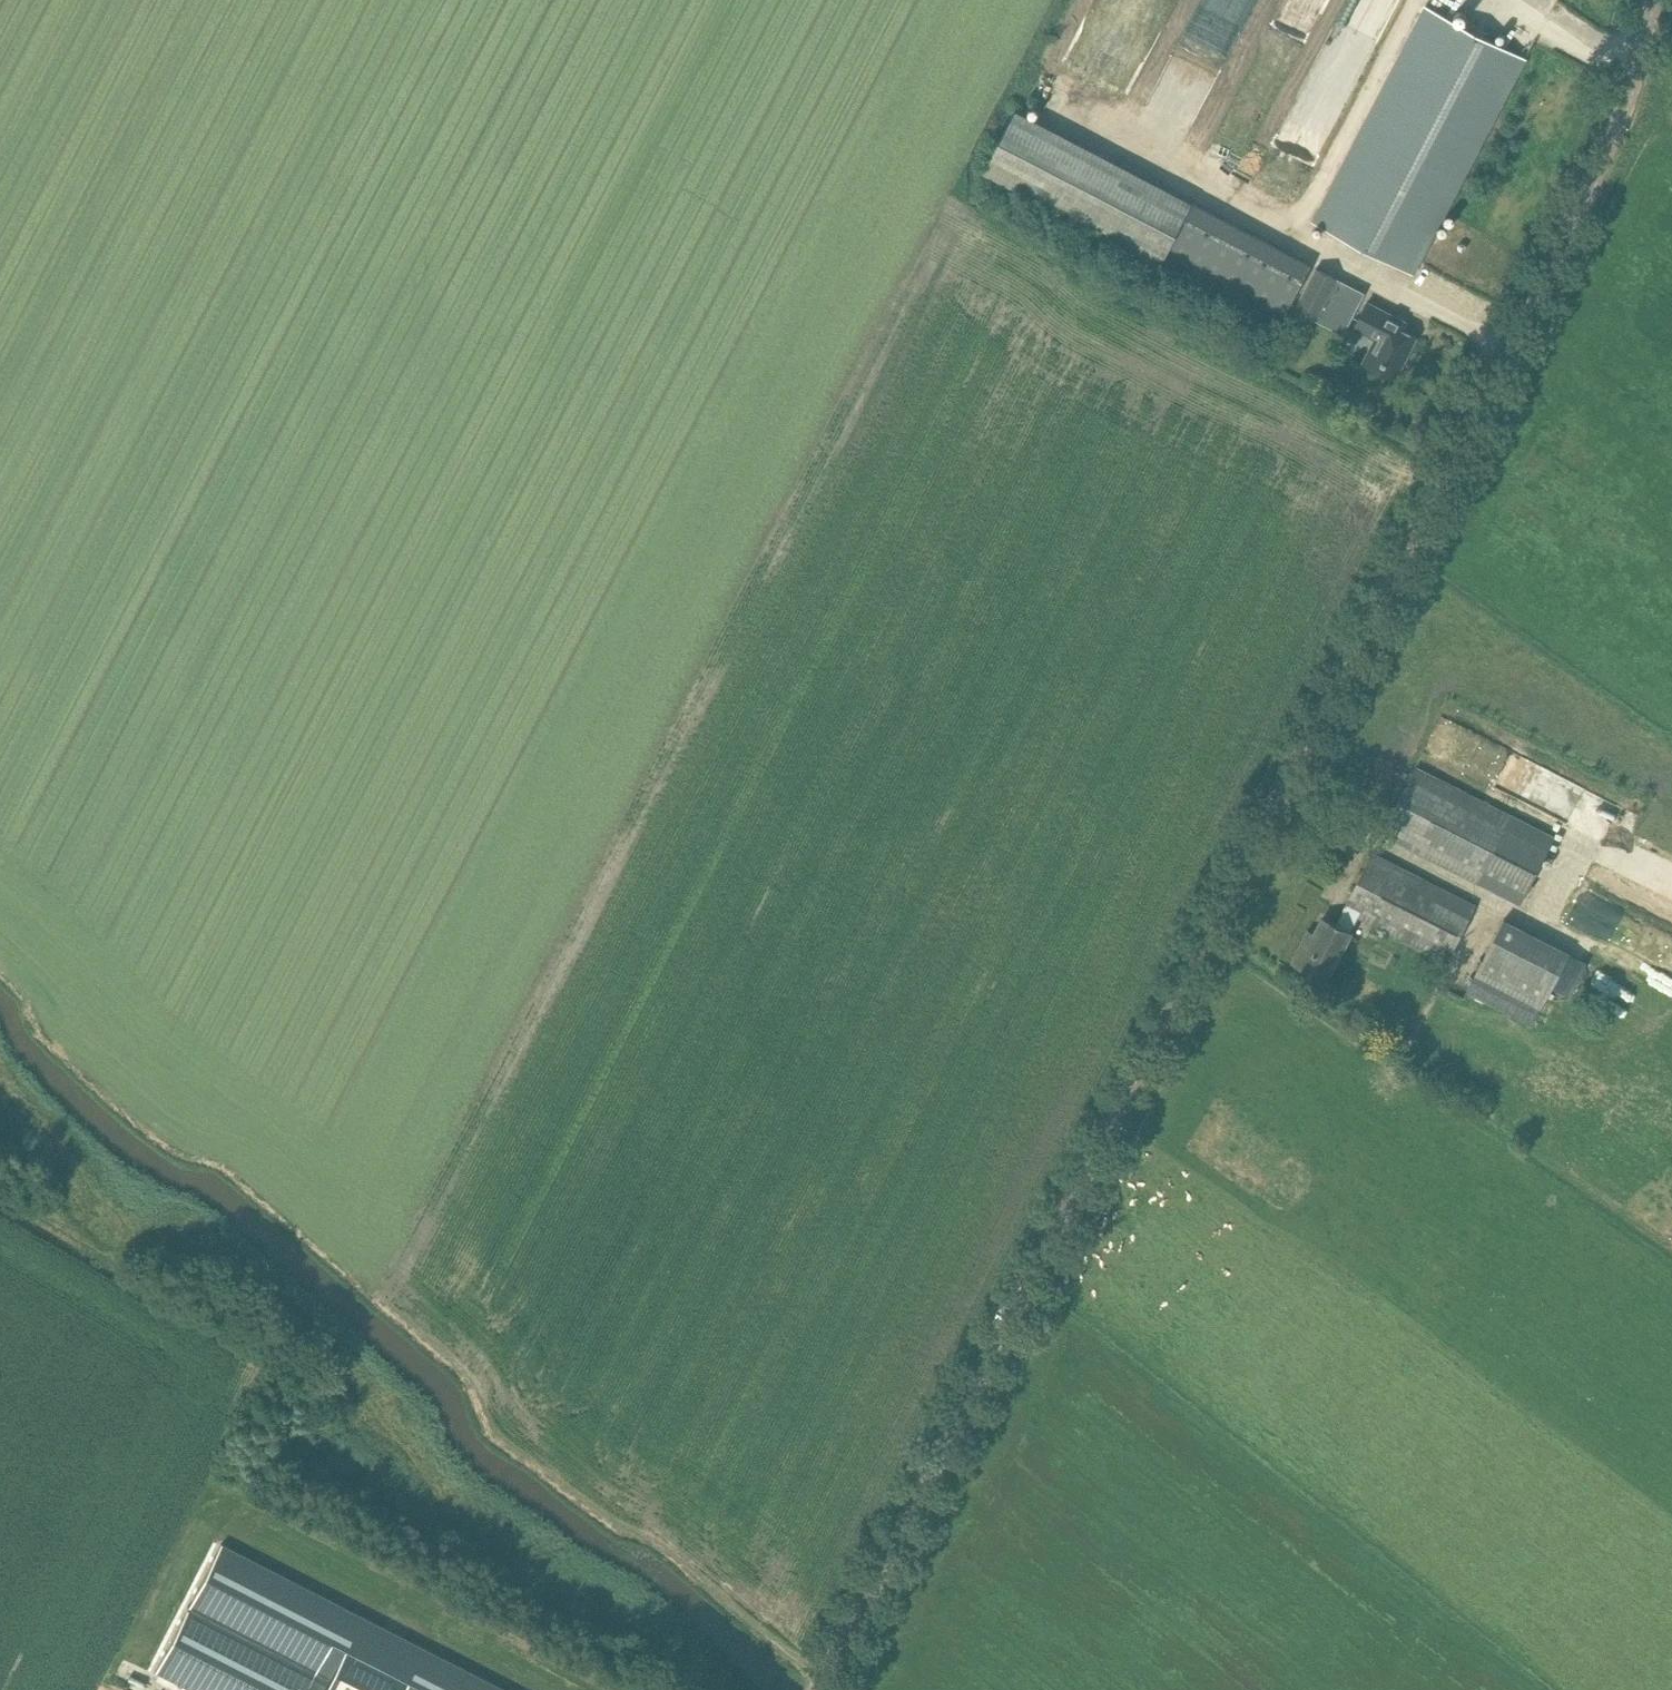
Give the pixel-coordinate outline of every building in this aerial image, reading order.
[(1426,6),(1314,221),(1413,273),(1525,58),(1426,6)] [(1014,111),(983,172),(1280,324),(1310,266),(1014,111)] [(1317,268),(1295,308),(1315,319),(1337,279),(1317,268)] [(1377,338),(1364,362),(1395,378),(1416,337),(1402,329),(1406,322),(1367,301),(1354,327),(1377,338)] [(1476,775),(1492,746),(1451,723),(1435,752),(1476,775)] [(1482,785),(1614,840),(1627,808),(1495,753),(1482,785)] [(1416,767),(1383,833),(1522,904),(1555,838),(1416,767)] [(1303,943),(1294,962),(1327,979),(1360,915),(1448,959),(1475,905),(1373,853),(1337,925),(1323,918),(1309,947),(1303,943)] [(1589,962),(1505,919),(1467,992),(1531,1025),(1551,984),(1572,995),(1589,962)] [(1659,962),(1671,967),(1671,931),(1659,962)] [(156,1671),(193,1689),(506,1689),(221,1544),(156,1671)]
